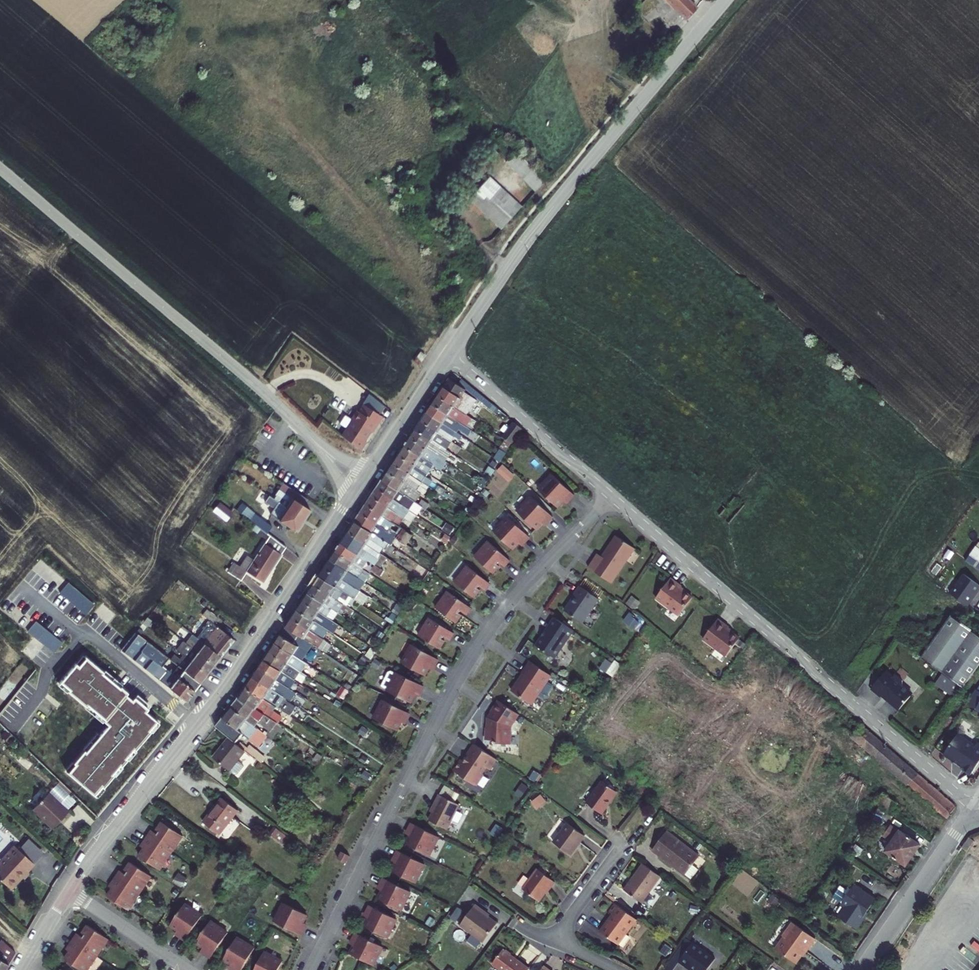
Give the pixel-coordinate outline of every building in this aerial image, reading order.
[(685,24),(695,13),(682,0),(660,0),(685,24)] [(541,183),(508,151),(498,162),(531,194),(541,183)] [(519,210),(487,181),(466,204),(498,234),(519,210)] [(449,378),(438,396),(467,415),(477,400),(465,392),(466,390),(449,378)] [(474,419),(438,396),(432,404),(462,423),(463,420),(470,424),(474,419)] [(468,427),(462,423),(432,404),(427,413),(456,432),(458,433),(460,430),(469,436),(473,430),(468,427)] [(339,440),(357,454),(362,447),(361,446),(369,436),(370,437),(382,422),(365,409),(360,416),(357,414),(351,422),(352,423),(339,440)] [(456,432),(427,413),(421,421),(452,441),(455,436),(460,438),(461,436),(458,433),(456,432)] [(446,450),(452,441),(421,421),(416,429),(446,450)] [(521,429),(513,423),(503,438),(511,443),(521,429)] [(446,450),(416,429),(410,438),(446,461),(452,453),(446,450)] [(448,462),(446,461),(410,438),(405,446),(434,465),(436,463),(444,468),(448,462)] [(436,472),(432,469),(434,465),(405,446),(399,455),(428,474),(432,477),(436,472)] [(501,449),(495,457),(500,461),(506,452),(501,449)] [(426,478),(428,474),(399,455),(393,463),(423,483),(426,478)] [(429,487),(423,483),(393,463),(388,472),(422,494),(424,496),(430,487),(429,487)] [(509,481),(515,474),(502,463),(496,471),(509,481)] [(416,503),(422,494),(388,472),(382,480),(415,502),(416,503)] [(551,475),(539,488),(558,506),(564,499),(567,502),(573,496),(551,475)] [(432,482),(426,478),(423,483),(429,487),(432,482)] [(410,510),(415,502),(382,480),(377,489),(410,510)] [(279,481),(275,487),(303,505),(307,498),(279,481)] [(289,503),(286,507),(304,519),(310,510),(303,505),(275,487),(270,493),(274,496),(275,495),(289,503)] [(371,497),(404,519),(410,510),(377,489),(371,497)] [(447,499),(439,493),(436,497),(445,502),(447,499)] [(264,503),(274,509),(270,515),(296,532),(304,519),(286,507),(269,495),(264,503)] [(399,527),(404,519),(371,497),(366,505),(399,527)] [(530,497),(517,510),(536,528),(543,521),(546,523),(551,518),(530,497)] [(429,506),(423,501),(420,505),(427,510),(429,506)] [(214,511),(227,521),(232,513),(219,504),(214,511)] [(399,527),(366,505),(360,513),(389,532),(390,533),(393,529),(401,534),(404,530),(399,527)] [(245,506),(240,512),(251,520),(267,533),(272,526),(260,518),(265,511),(260,507),(256,514),(245,506)] [(392,541),(385,537),(389,532),(360,513),(355,521),(389,545),(392,541)] [(506,517),(494,530),(513,548),(519,541),(522,543),(528,538),(506,517)] [(384,548),(392,554),(396,549),(389,545),(355,521),(348,532),(366,545),(370,539),(384,548)] [(401,534),(393,529),(390,533),(398,538),(401,534)] [(401,534),(398,538),(408,545),(414,536),(404,530),(401,534)] [(366,545),(348,532),(341,543),(368,561),(375,566),(380,569),(387,559),(380,554),(366,545)] [(240,581),(247,572),(262,582),(286,547),(270,535),(254,560),(248,555),(240,567),(234,562),(227,572),(240,581)] [(596,555),(587,569),(610,584),(633,549),(615,537),(600,558),(596,555)] [(380,554),(384,548),(370,539),(366,545),(380,554)] [(486,541),(475,554),(493,572),(500,565),(503,567),(508,561),(486,541)] [(363,569),(368,561),(341,543),(335,551),(363,569)] [(978,571),(978,548),(976,546),(966,562),(978,571)] [(371,575),(363,569),(335,551),(330,559),(366,583),(371,575)] [(360,591),(366,583),(330,559),(325,568),(360,591)] [(465,565),(454,579),(474,596),(480,588),(483,591),(488,585),(465,565)] [(380,569),(375,566),(372,571),(381,577),(384,571),(380,569)] [(359,594),(360,591),(325,568),(319,576),(352,598),(359,603),(363,597),(359,594)] [(951,594),(968,606),(974,598),(973,598),(976,593),(977,594),(978,590),(978,585),(964,574),(951,594)] [(349,603),(352,598),(319,576),(314,585),(344,605),(346,602),(349,603)] [(668,582),(654,603),(678,619),(690,600),(677,592),(679,589),(668,582)] [(347,607),(344,605),(314,585),(308,593),(339,614),(342,610),(352,617),(355,612),(347,607)] [(598,600),(578,587),(572,596),(573,597),(563,612),(582,624),(598,600)] [(446,591),(435,605),(456,620),(462,613),(465,615),(470,609),(446,591)] [(344,617),(339,614),(308,593),(303,601),(333,622),(335,618),(341,622),(344,617)] [(338,625),(333,622),(303,601),(297,610),(328,630),(330,626),(335,629),(338,625)] [(629,604),(627,607),(624,610),(633,616),(634,613),(637,609),(629,604)] [(207,638),(203,643),(220,657),(234,640),(213,624),(218,618),(207,610),(203,615),(210,620),(200,633),(207,638)] [(328,631),(328,630),(297,610),(291,618),(322,639),(328,631)] [(923,658),(964,688),(978,667),(978,637),(952,617),(923,658)] [(324,640),(322,639),(291,618),(286,627),(300,636),(323,651),(325,648),(321,646),(324,640)] [(428,618),(418,632),(439,647),(444,639),(448,641),(452,634),(428,618)] [(573,631),(554,619),(535,647),(555,659),(573,631)] [(728,627),(717,620),(703,641),(727,657),(740,638),(727,630),(728,627)] [(298,638),(300,636),(286,627),(275,644),(307,665),(309,666),(314,657),(312,656),(302,649),(305,645),(306,643),(298,638)] [(190,638),(185,644),(213,666),(220,657),(203,643),(185,629),(183,632),(187,636),(190,638)] [(379,640),(363,629),(359,636),(375,646),(379,640)] [(172,661),(136,632),(121,650),(187,701),(200,683),(172,661)] [(756,634),(751,640),(757,645),(761,639),(756,634)] [(176,650),(179,652),(207,674),(213,666),(185,644),(182,642),(176,650)] [(302,673),(307,665),(275,644),(270,652),(301,672),(302,673)] [(315,652),(305,645),(302,649),(312,656),(315,652)] [(411,645),(402,660),(424,674),(429,665),(433,667),(437,661),(411,645)] [(179,652),(172,661),(200,683),(207,674),(179,652)] [(295,681),(301,672),(270,652),(264,660),(295,681)] [(365,668),(371,659),(364,655),(358,663),(365,668)] [(109,724),(68,772),(95,795),(157,723),(146,713),(149,709),(134,696),(132,699),(127,694),(128,693),(86,657),(78,666),(75,663),(59,682),(109,724)] [(290,689),(295,681),(264,660),(258,669),(290,689)] [(603,660),(596,671),(601,674),(608,664),(603,660)] [(550,676),(529,663),(521,675),(522,676),(511,693),(531,706),(550,676)] [(284,698),(290,689),(258,669),(253,677),(284,698)] [(886,670),(873,688),(881,694),(882,695),(883,695),(883,694),(884,694),(902,707),(912,693),(911,688),(904,682),(903,677),(895,672),(893,675),(886,670)] [(381,686),(410,701),(415,693),(418,694),(422,687),(391,671),(388,672),(381,686)] [(964,688),(944,673),(936,684),(956,699),(964,688)] [(281,702),(284,698),(253,677),(246,687),(273,705),(291,717),(298,707),(287,700),(284,704),(281,702)] [(270,709),(273,705),(246,687),(239,698),(272,720),(276,715),(277,713),(270,709)] [(968,704),(978,711),(978,710),(978,692),(977,690),(968,704)] [(346,694),(341,691),(337,697),(342,700),(346,694)] [(281,726),(272,720),(239,698),(232,707),(256,727),(259,723),(270,732),(268,736),(273,740),(283,727),(281,726)] [(382,701),(374,717),(397,728),(401,720),(405,721),(409,714),(382,701)] [(518,715),(498,702),(491,714),(492,714),(489,719),(488,729),(486,729),(485,741),(495,742),(495,745),(508,746),(510,727),(518,715)] [(256,727),(232,707),(216,727),(229,738),(233,733),(240,738),(243,735),(260,748),(268,736),(256,727)] [(285,721),(276,715),(272,720),(281,726),(285,721)] [(852,736),(948,819),(956,807),(862,725),(861,727),(853,720),(846,728),(854,734),(852,736)] [(957,733),(943,754),(952,760),(953,759),(959,763),(959,765),(963,768),(962,769),(970,774),(978,762),(978,744),(977,743),(975,745),(957,733)] [(229,771),(244,752),(229,740),(214,758),(229,771)] [(461,761),(453,773),(474,787),(475,786),(477,785),(483,777),(482,775),(486,769),(490,771),(497,761),(473,746),(465,758),(467,759),(464,763),(461,761)] [(237,762),(229,771),(234,775),(237,775),(243,767),(237,762)] [(348,770),(358,776),(361,772),(352,766),(348,770)] [(363,780),(372,786),(379,776),(370,770),(363,780)] [(603,781),(588,804),(604,814),(613,800),(612,799),(618,791),(603,781)] [(878,791),(873,798),(876,801),(881,794),(878,791)] [(49,792),(32,809),(52,828),(69,811),(49,792)] [(882,793),(881,794),(876,801),(890,812),(896,804),(882,793)] [(436,795),(432,803),(434,804),(426,821),(444,830),(457,805),(436,795)] [(203,822),(220,835),(234,816),(239,811),(222,798),(213,810),(203,822)] [(887,821),(891,816),(880,808),(877,814),(887,821)] [(160,870),(183,836),(162,822),(157,830),(159,832),(158,834),(152,831),(143,843),(146,846),(139,856),(160,870)] [(570,823),(555,842),(572,855),(587,836),(570,823)] [(439,839),(412,825),(408,833),(412,835),(406,846),(429,857),(439,839)] [(906,866),(920,846),(891,825),(883,836),(892,842),(885,852),(906,866)] [(277,829),(272,836),(284,845),(289,838),(277,829)] [(654,849),(686,875),(701,856),(669,830),(654,849)] [(974,841),(968,837),(962,846),(967,850),(974,841)] [(33,864),(13,846),(0,860),(0,880),(10,889),(33,864)] [(349,856),(341,852),(337,859),(346,863),(349,856)] [(425,866),(398,852),(394,859),(398,861),(392,872),(415,884),(425,866)] [(108,896),(128,910),(151,876),(131,863),(125,871),(128,873),(126,875),(120,871),(111,884),(115,886),(108,896)] [(643,865),(624,891),(642,904),(661,878),(643,865)] [(556,882),(539,870),(524,890),(540,902),(550,889),(551,889),(556,882)] [(411,893),(384,879),(380,887),(384,888),(378,900),(401,911),(411,893)] [(845,907),(838,916),(857,930),(864,919),(863,919),(876,900),(855,885),(841,904),(845,907)] [(840,901),(846,894),(840,889),(834,896),(840,901)] [(308,915),(285,903),(275,921),(302,935),(306,928),(302,926),(308,915)] [(203,916),(185,904),(171,926),(181,933),(179,936),(186,940),(203,916)] [(601,932),(619,945),(632,928),(638,920),(616,904),(610,912),(613,914),(601,932)] [(459,930),(483,947),(500,924),(486,914),(487,912),(477,905),(474,910),(459,930)] [(370,916),(364,927),(387,938),(397,920),(370,906),(366,914),(370,916)] [(472,908),(457,929),(459,930),(474,910),(472,908)] [(817,936),(795,920),(785,933),(786,934),(777,946),(798,961),(807,948),(808,950),(817,936)] [(211,921),(196,943),(207,950),(205,953),(211,958),(228,933),(211,921)] [(80,969),(87,969),(108,939),(88,925),(82,933),(85,935),(83,938),(77,934),(68,947),(72,949),(65,959),(80,969)] [(383,947),(356,933),(352,941),(356,943),(350,954),(373,966),(383,947)] [(237,937),(224,960),(235,966),(233,969),(234,969),(242,969),(255,948),(237,937)] [(16,952),(2,940),(0,942),(0,969),(5,969),(16,952)] [(681,958),(683,959),(694,944),(692,942),(681,958)] [(717,959),(694,943),(694,944),(683,959),(681,962),(688,967),(689,965),(695,969),(697,969),(709,969),(717,959)] [(531,969),(513,956),(514,954),(508,950),(497,966),(503,969),(531,969)] [(255,969),(279,969),(283,961),(265,951),(255,969)]
